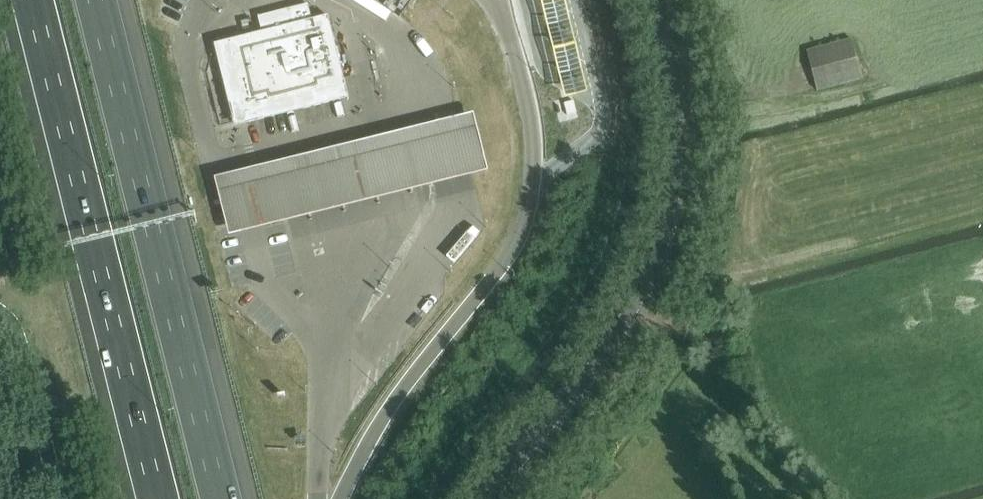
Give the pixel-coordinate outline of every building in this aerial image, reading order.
[(563,99),(588,93),(566,0),(540,0),(563,99)] [(262,34),(227,43),(227,44),(245,112),(344,87),(345,87),(328,17),(312,21),(308,6),(258,18),(262,34)] [(851,41),(806,53),(816,91),(861,79),(851,41)] [(473,115),(214,179),(229,237),(488,173),(473,115)]
